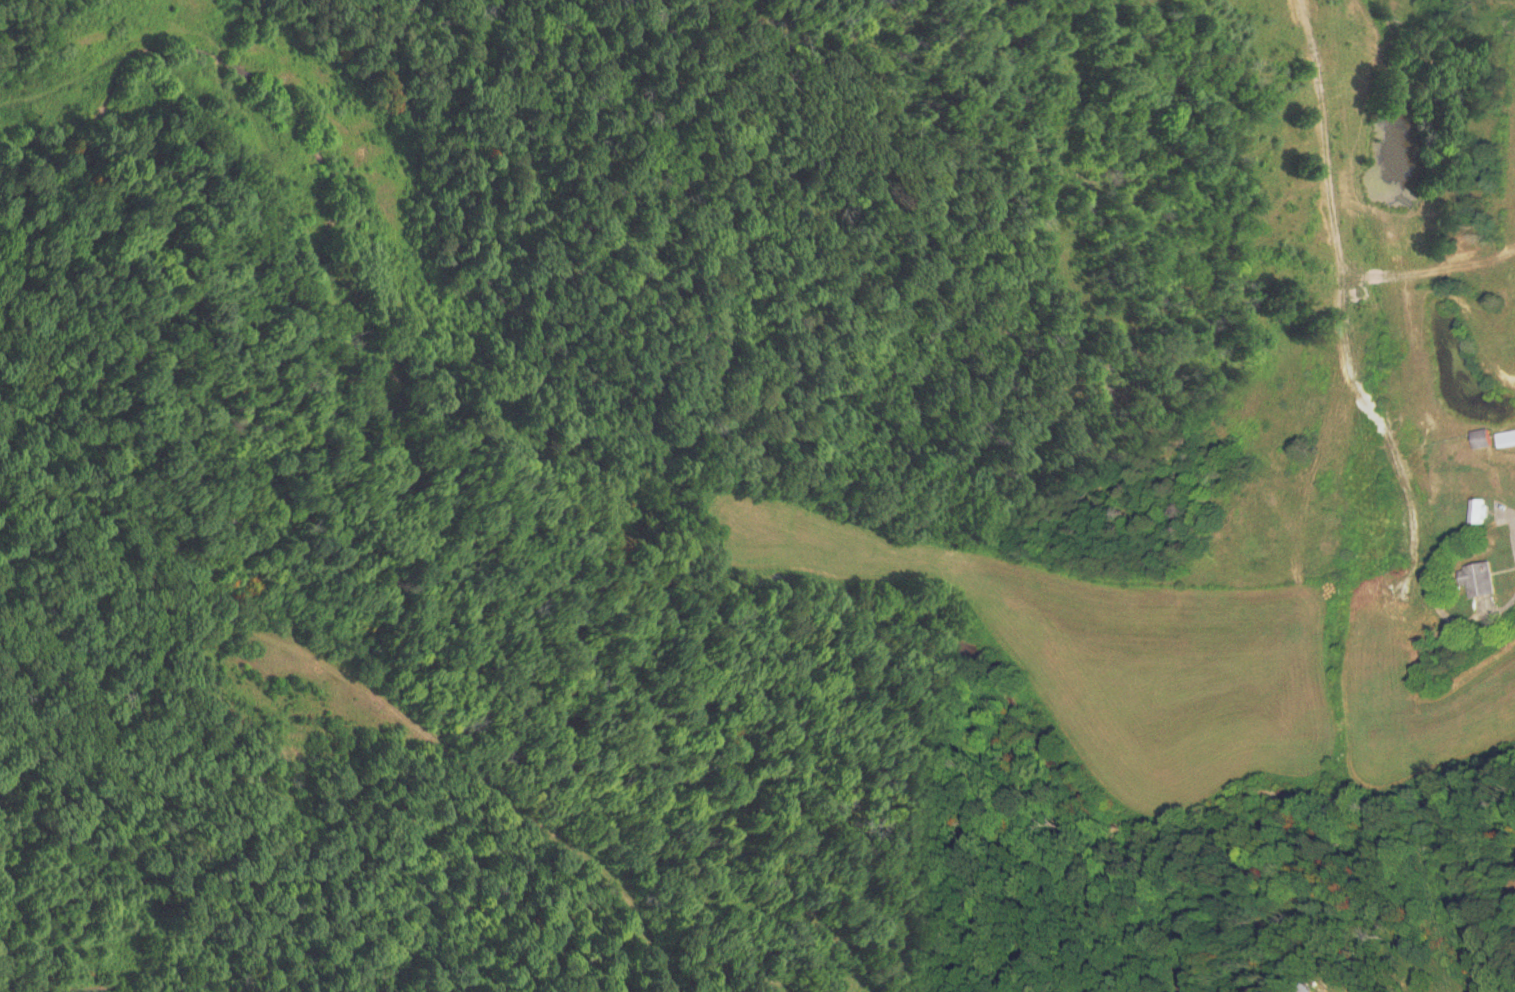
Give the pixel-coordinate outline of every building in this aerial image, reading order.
[(1481,450),(1497,447),(1495,429),(1478,432),(1481,450)] [(1501,433),(1503,448),(1514,446),(1514,431),(1501,433)] [(1475,499),(1475,522),(1490,522),(1490,499),(1475,499)] [(1502,594),(1496,561),(1464,567),(1468,586),(1474,585),(1477,599),(1502,594)] [(1323,989),(1311,982),(1305,991),(1321,991),(1323,989)]
